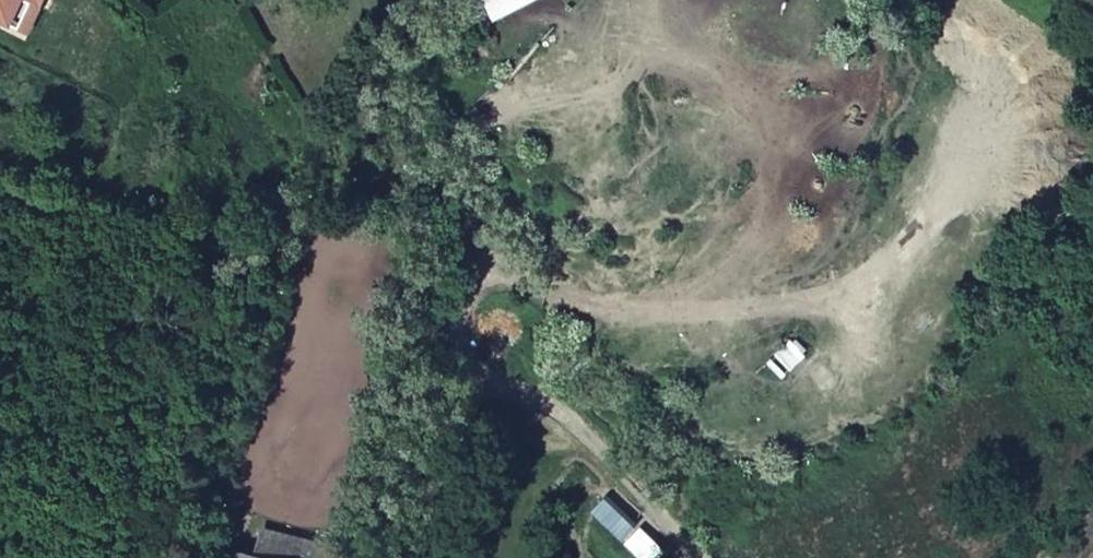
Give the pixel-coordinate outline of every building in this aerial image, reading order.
[(14,42),(28,18),(44,27),(58,1),(57,0),(0,0),(0,35),(14,42)] [(492,20),(534,0),(482,0),(492,20)] [(28,18),(14,42),(32,52),(44,27),(28,18)] [(251,553),(271,557),(355,557),(357,549),(258,526),(251,553)] [(251,553),(235,549),(233,557),(271,557),(251,553)]
